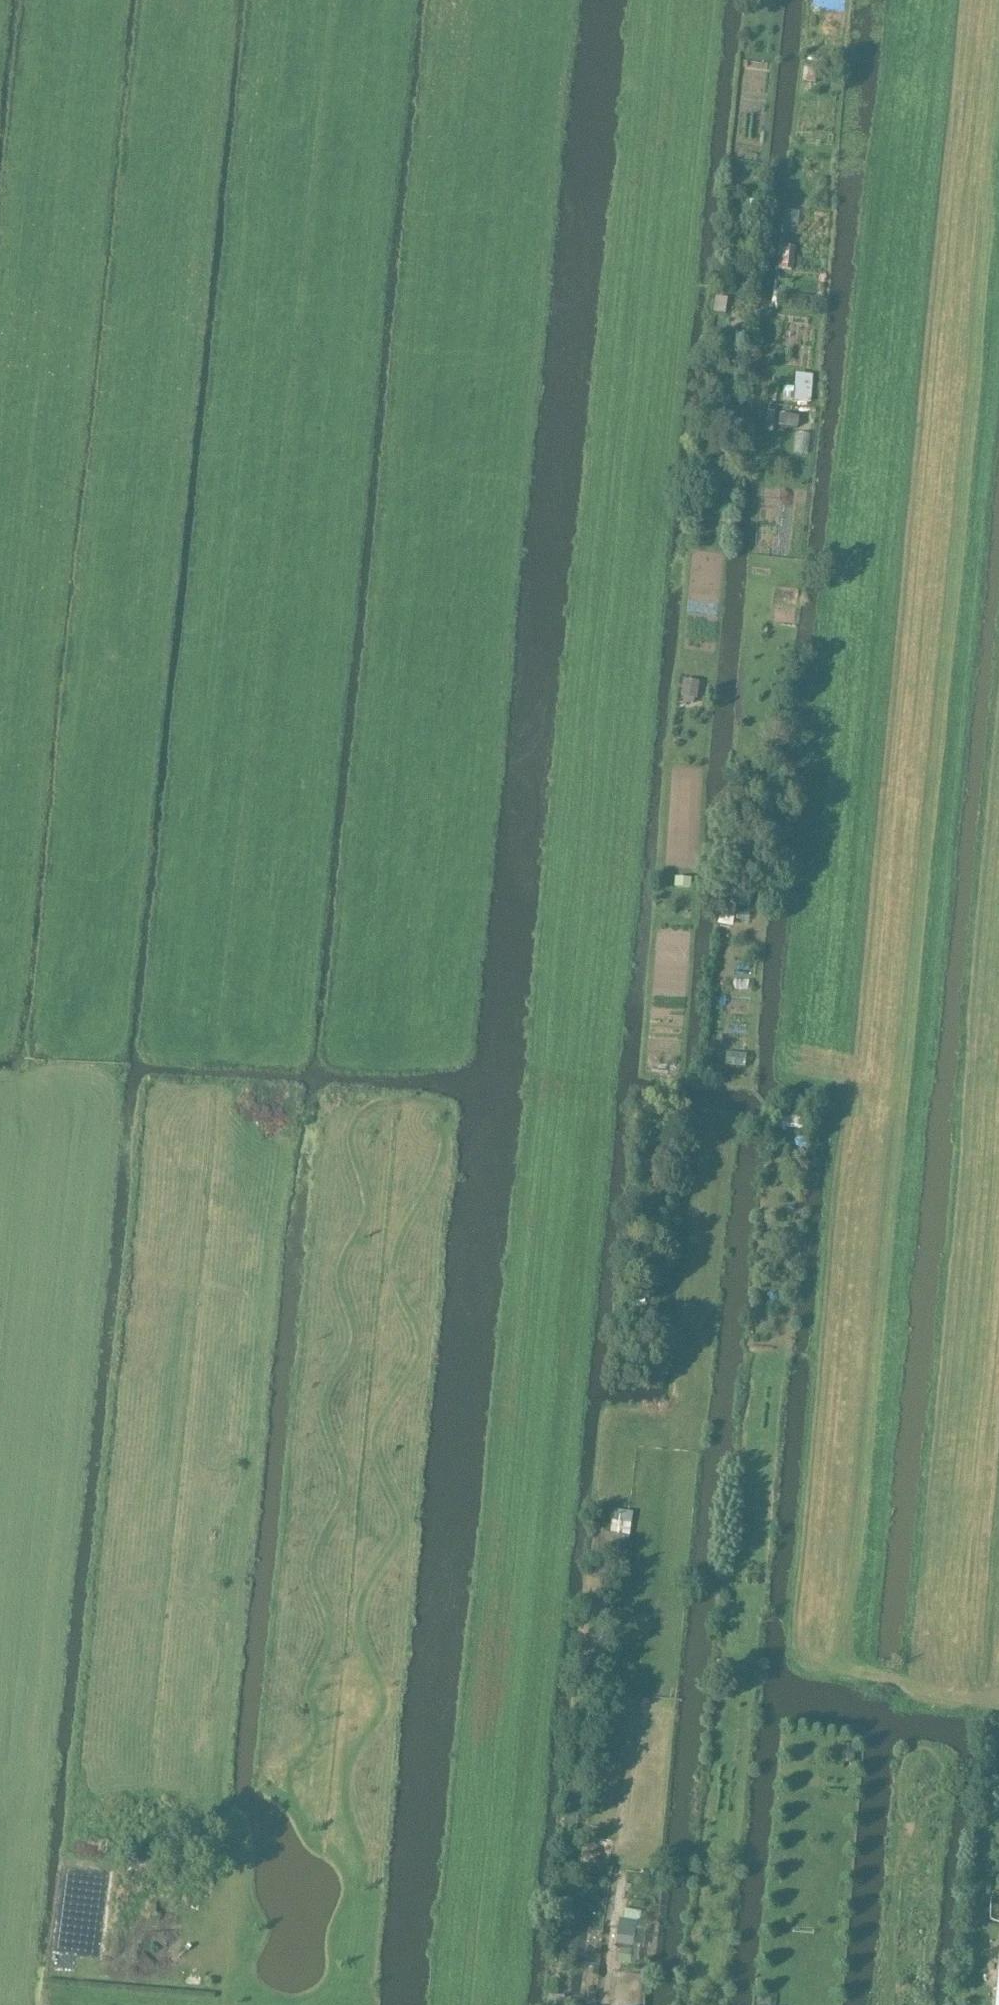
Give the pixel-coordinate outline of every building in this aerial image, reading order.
[(782,247),(779,270),(793,271),(795,249),(782,247)] [(716,298),(714,312),(726,314),(728,300),(716,298)] [(781,416),(780,427),(798,429),(799,418),(781,416)] [(623,1920),(618,1919),(615,1945),(633,1946),(632,1951),(620,1949),(618,1962),(636,1964),(637,1953),(639,1953),(639,1946),(636,1945),(637,1937),(635,1936),(635,1932),(641,1932),(642,1922),(639,1922),(640,1911),(624,1910),(623,1920)]
